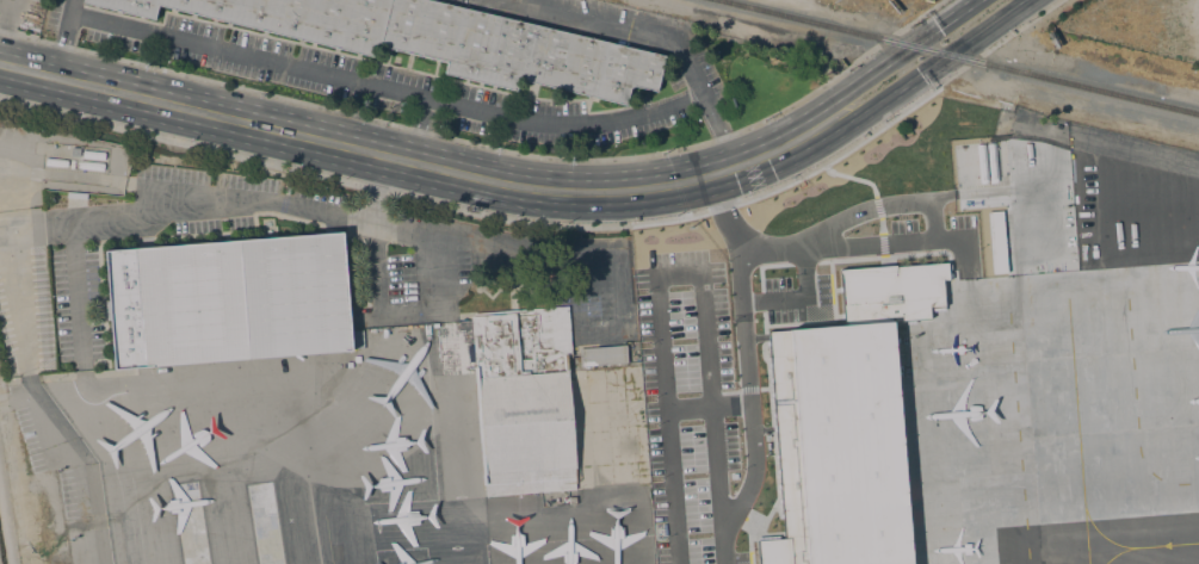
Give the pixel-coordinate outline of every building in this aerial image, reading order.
[(84,4),(84,0),(390,0),(379,45),(376,44),(373,54),(157,8),(155,18),(84,4)] [(379,45),(390,0),(422,0),(665,56),(656,92),(631,86),(630,89),(626,105),(518,79),(515,89),(444,73),(447,61),(379,45)] [(79,157),(70,156),(70,148),(80,148),(79,157)] [(105,153),(104,161),(82,159),(82,150),(105,153)] [(67,160),(67,167),(63,167),(63,168),(44,166),(45,159),(67,160)] [(103,163),(103,172),(81,169),(81,168),(78,168),(78,161),(81,162),(82,161),(103,163)] [(69,192),(87,194),(86,202),(68,199),(69,192)] [(921,332),(918,242),(931,241),(931,226),(898,227),(898,222),(823,225),(824,252),(822,252),(825,336),(921,332)] [(345,233),(354,349),(119,370),(110,253),(345,233)] [(486,497),(484,485),(483,485),(474,361),(468,361),(466,346),(472,346),(470,317),(515,314),(515,310),(568,306),(570,349),(626,346),(628,362),(580,366),(579,355),(567,357),(576,483),(575,483),(575,490),(486,497)]
